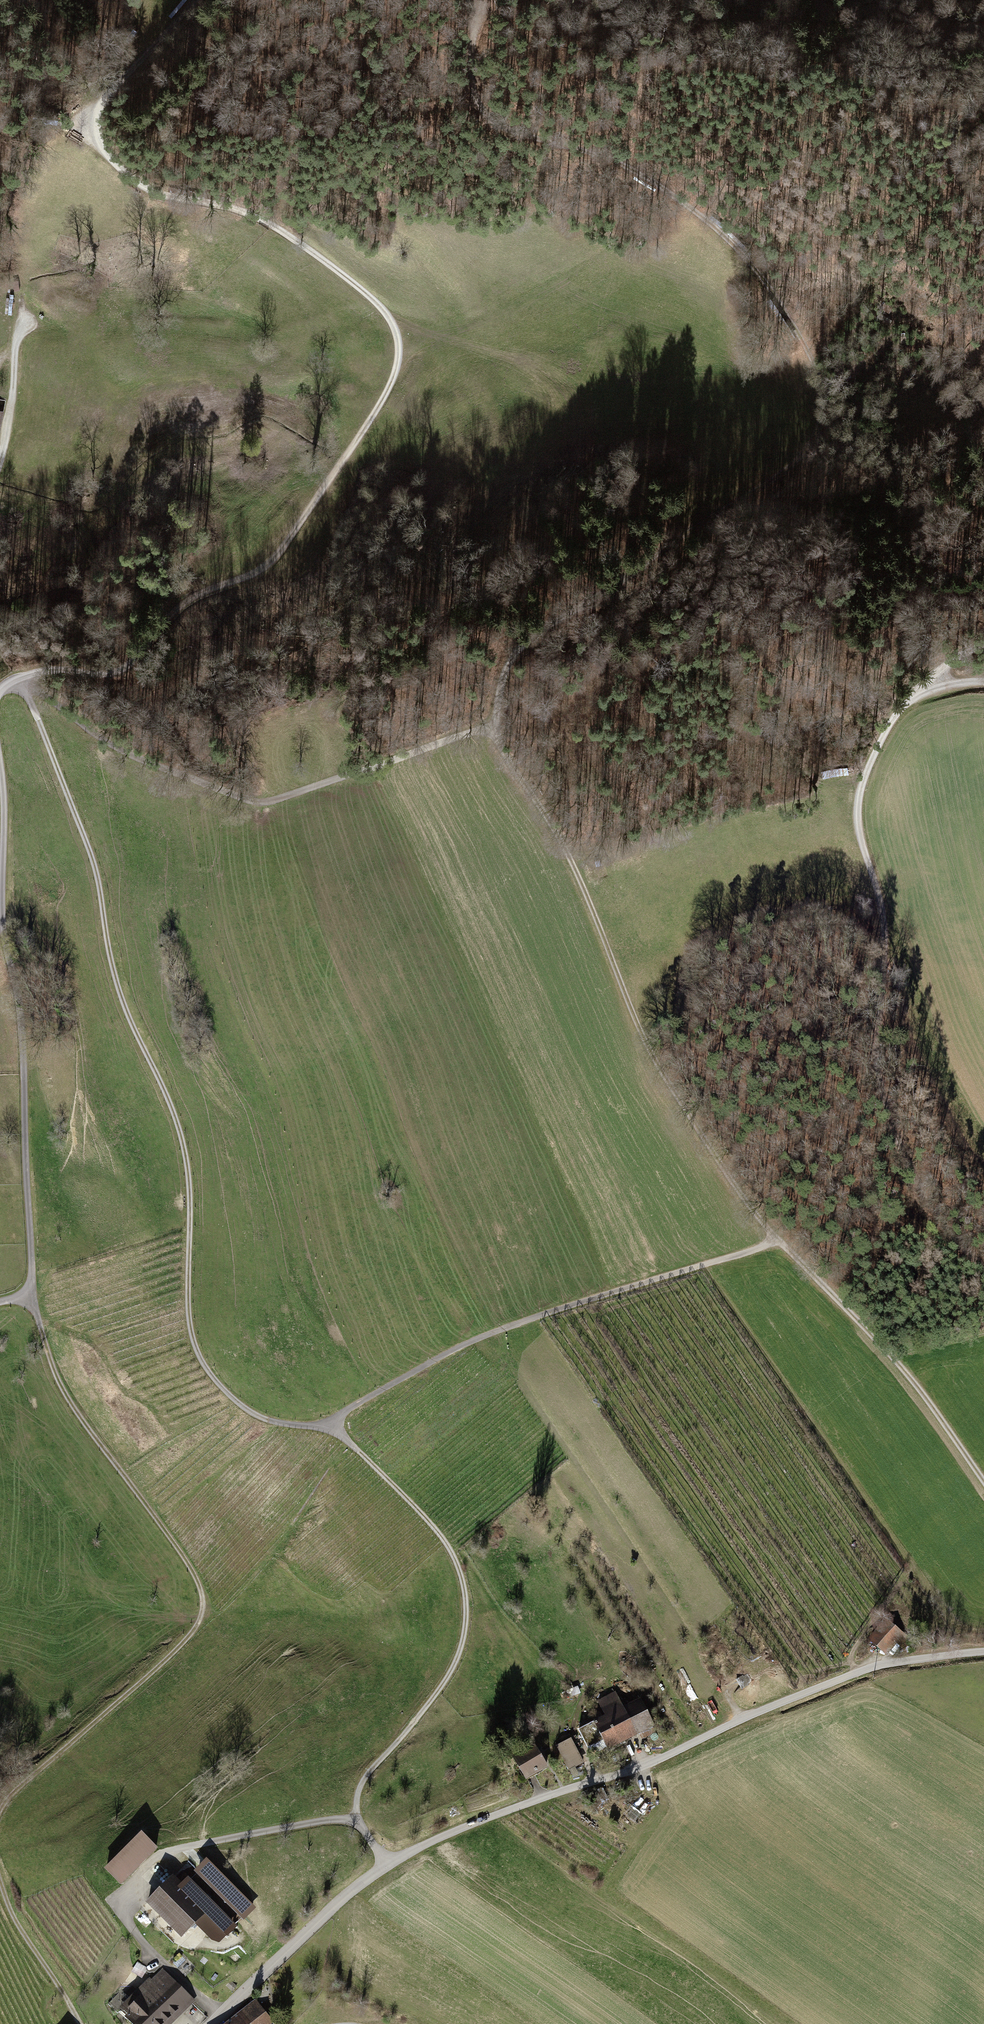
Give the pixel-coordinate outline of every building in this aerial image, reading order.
[(824,773),(844,770),(843,762),(823,764),(824,773)] [(885,1622),(869,1642),(881,1652),(897,1633),(885,1622)] [(742,1676),(741,1675),(734,1679),(737,1685),(741,1690),(748,1685),(747,1684),(751,1681),(746,1673),(742,1676)] [(608,1720),(596,1726),(607,1748),(653,1724),(641,1702),(625,1711),(616,1693),(599,1702),(608,1720)] [(594,1724),(594,1723),(579,1730),(593,1756),(607,1748),(596,1726),(598,1725),(597,1723),(594,1724)] [(571,1740),(557,1747),(569,1769),(583,1762),(571,1740)] [(534,1746),(514,1758),(526,1779),(546,1767),(534,1746)] [(603,1796),(600,1790),(592,1793),(595,1799),(603,1796)] [(157,1848),(142,1832),(105,1869),(120,1884),(157,1848)] [(175,1876),(148,1902),(181,1937),(196,1922),(208,1933),(221,1920),(209,1907),(207,1909),(175,1876)] [(133,1973),(140,1977),(146,1968),(139,1964),(133,1973)] [(132,2019),(130,2022),(132,2023),(172,2023),(194,2002),(162,1971),(138,1995),(134,1990),(126,1998),(120,1992),(109,2004),(118,2013),(122,2008),(132,2019)] [(226,1985),(232,1991),(236,1986),(230,1980),(226,1985)] [(274,2022),(256,2000),(226,2023),(271,2023),(274,2022)]
